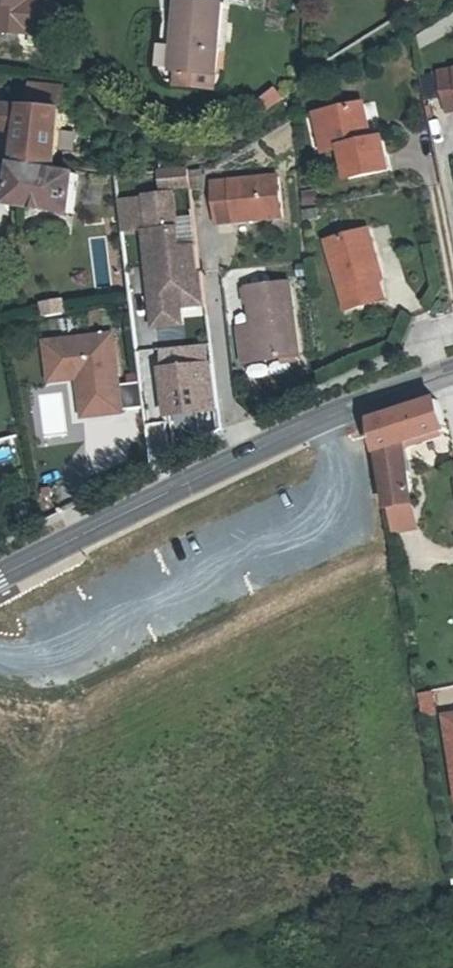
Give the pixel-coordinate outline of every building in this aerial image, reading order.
[(30,33),(31,31),(56,33),(61,28),(62,9),(58,4),(32,2),(32,0),(2,0),(1,7),(0,31),(30,33)] [(175,40),(180,41),(178,70),(215,74),(221,3),(189,0),(178,0),(175,40)] [(172,70),(178,70),(180,41),(175,40),(172,70)] [(215,74),(178,70),(176,84),(213,88),(215,74)] [(441,75),(448,113),(452,112),(452,73),(441,75)] [(278,89),(262,100),(270,112),(287,101),(278,89)] [(60,174),(60,165),(63,109),(0,105),(0,131),(21,135),(18,169),(60,174)] [(326,115),(334,153),(345,151),(351,180),(392,172),(385,140),(372,143),(364,107),(326,115)] [(326,154),(334,153),(326,115),(319,116),(326,154)] [(60,174),(18,169),(13,204),(14,207),(75,216),(79,176),(60,174)] [(198,187),(195,169),(162,174),(164,192),(198,187)] [(209,222),(276,217),(272,177),(207,182),(209,222)] [(167,194),(140,197),(145,232),(140,233),(151,323),(175,320),(172,296),(202,292),(199,273),(197,273),(193,246),(175,248),(167,194)] [(145,232),(140,197),(118,200),(123,235),(140,233),(145,232)] [(372,283),(377,282),(379,281),(367,232),(325,242),(344,311),(376,302),(372,283)] [(260,326),(247,328),(251,362),(307,355),(297,282),(254,288),(260,326)] [(381,301),(377,282),(372,283),(376,302),(381,301)] [(175,320),(151,323),(152,330),(181,326),(179,309),(204,305),(202,292),(172,296),(175,320)] [(44,304),(46,318),(69,315),(67,301),(44,304)] [(109,331),(54,338),(58,363),(74,361),(76,376),(81,414),(120,408),(109,331)] [(58,363),(54,338),(43,340),(48,380),(76,376),(74,361),(58,363)] [(157,368),(163,415),(213,408),(207,362),(157,368)] [(387,527),(409,520),(410,524),(415,523),(401,441),(445,424),(435,392),(373,415),(390,510),(384,511),(387,527)] [(420,696),(425,719),(440,715),(435,692),(420,696)]
